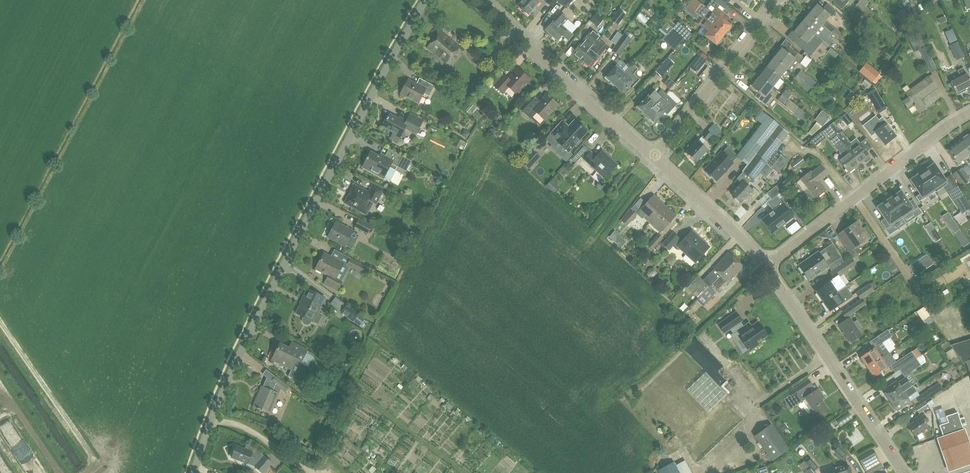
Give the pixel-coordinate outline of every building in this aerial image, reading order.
[(517,5),(528,15),(541,0),(522,0),(517,5)] [(551,7),(552,8),(556,3),(564,10),(573,0),(556,0),(551,7)] [(700,17),(724,35),(731,25),(726,22),(729,18),(722,12),(724,8),(728,3),(724,0),(712,0),(711,1),(713,2),(708,9),(696,0),(692,0),(687,7),(700,17)] [(841,10),(849,1),(848,0),(831,0),(841,10)] [(860,1),(855,5),(869,18),(873,14),(865,6),(860,1)] [(817,5),(809,14),(822,25),(838,39),(841,34),(825,20),(830,15),(817,5)] [(914,21),(918,17),(906,5),(903,9),(914,21)] [(619,10),(611,20),(618,25),(625,15),(619,10)] [(586,28),(591,33),(596,27),(599,29),(606,21),(595,13),(592,17),(589,21),(591,22),(586,28)] [(802,23),(814,33),(823,41),(835,51),(838,46),(818,29),(822,25),(809,14),(802,23)] [(545,30),(558,41),(562,36),(568,41),(573,35),(560,24),(565,18),(561,15),(554,23),(553,21),(545,30)] [(913,21),(907,15),(902,20),(909,27),(913,21)] [(940,24),(946,21),(944,16),(937,19),(940,24)] [(696,22),(709,32),(706,36),(716,44),(724,35),(700,17),(696,22)] [(667,22),(674,28),(676,25),(670,19),(667,22)] [(576,35),(581,29),(571,20),(566,26),(576,35)] [(669,33),(674,28),(667,22),(662,28),(669,33)] [(674,28),(678,32),(687,40),(692,35),(678,22),(676,25),(674,28)] [(802,23),(794,32),(806,43),(814,33),(802,23)] [(624,33),(631,38),(633,36),(626,30),(624,33)] [(428,47),(447,63),(460,48),(441,32),(428,47)] [(573,53),(581,60),(590,49),(587,46),(593,39),(588,35),(582,42),(573,53)] [(920,35),(908,40),(911,46),(922,41),(920,35)] [(614,50),(620,54),(628,42),(623,37),(614,50)] [(590,49),(581,60),(589,67),(599,56),(598,56),(607,46),(598,39),(594,44),(595,45),(594,47),(592,46),(590,49)] [(964,56),(957,42),(950,45),(957,59),(964,56)] [(781,48),(774,58),(787,68),(790,70),(792,72),(803,57),(790,47),(787,52),(781,48)] [(936,69),(926,47),(920,49),(931,72),(936,69)] [(486,61),(495,70),(503,62),(494,53),(486,61)] [(695,61),(701,66),(706,60),(700,54),(695,61)] [(800,63),(806,67),(811,60),(806,56),(800,63)] [(774,58),(767,67),(780,78),(787,68),(774,58)] [(664,63),(656,72),(661,76),(669,68),(664,63)] [(632,64),(624,74),(614,85),(622,92),(628,86),(631,89),(639,79),(634,74),(638,69),(632,64)] [(606,78),(614,85),(624,74),(616,66),(606,78)] [(863,73),(873,82),(879,74),(869,66),(863,73)] [(767,67),(760,76),(772,87),(780,78),(767,67)] [(502,75),(493,85),(500,91),(503,94),(505,91),(509,87),(516,94),(529,79),(517,68),(507,79),(502,75)] [(955,91),(956,93),(957,95),(966,91),(965,89),(969,86),(969,81),(966,74),(966,75),(963,68),(958,71),(961,77),(950,83),(955,91)] [(800,71),(796,76),(813,89),(817,84),(800,71)] [(491,82),(493,85),(502,75),(499,72),(491,82)] [(674,73),(663,84),(669,89),(679,78),(674,73)] [(760,76),(752,86),(751,87),(758,92),(754,97),(766,106),(773,95),(768,92),(772,87),(760,76)] [(796,76),(793,80),(810,93),(813,89),(796,76)] [(903,102),(908,109),(913,106),(917,111),(925,105),(921,100),(937,88),(928,76),(909,90),(912,95),(908,98),(903,102)] [(419,78),(416,83),(408,79),(401,94),(418,102),(422,93),(430,97),(435,86),(419,78)] [(868,88),(871,84),(865,79),(861,83),(868,88)] [(861,98),(867,108),(873,105),(878,114),(887,109),(875,89),(866,94),(861,98)] [(637,106),(637,107),(641,111),(641,110),(645,114),(657,102),(660,98),(652,90),(637,106)] [(785,90),(782,94),(788,99),(791,95),(785,90)] [(822,95),(832,102),(835,99),(825,91),(822,95)] [(845,98),(850,101),(855,94),(851,91),(845,98)] [(782,94),(778,99),(784,103),(785,103),(788,99),(782,94)] [(541,102),(537,106),(532,101),(522,111),(531,119),(537,113),(544,120),(552,111),(558,105),(547,95),(540,101),(541,102)] [(657,102),(645,114),(650,119),(654,123),(654,122),(655,122),(669,107),(660,98),(657,102)] [(785,103),(796,112),(798,109),(793,106),(794,105),(788,99),(785,103)] [(468,114),(472,109),(474,110),(476,107),(471,103),(464,111),(468,114)] [(852,107),(846,112),(849,117),(855,111),(852,107)] [(830,117),(822,110),(816,118),(824,124),(830,117)] [(736,157),(731,164),(741,172),(778,126),(765,114),(761,111),(755,119),(757,121),(753,126),(757,130),(743,148),(743,147),(739,144),(732,153),(736,157)] [(728,116),(735,121),(738,117),(732,112),(728,116)] [(846,113),(840,118),(847,126),(853,122),(849,117),(846,112),(846,113)] [(388,117),(383,126),(394,132),(391,138),(399,141),(401,137),(405,137),(405,129),(405,128),(416,134),(422,123),(410,116),(406,123),(390,115),(389,118),(388,117)] [(868,126),(874,133),(875,132),(885,144),(895,137),(885,124),(883,126),(877,119),(868,126)] [(586,130),(587,129),(582,125),(581,126),(575,120),(568,127),(566,125),(563,128),(559,124),(546,139),(553,146),(557,141),(568,152),(574,145),(576,146),(581,141),(580,139),(587,131),(586,130)] [(698,141),(687,153),(691,157),(691,159),(694,162),(695,161),(696,162),(707,150),(702,145),(711,134),(715,138),(721,131),(713,124),(707,130),(698,141)] [(741,183),(731,194),(736,198),(735,199),(739,203),(740,202),(741,203),(752,191),(747,186),(752,181),(753,182),(760,174),(765,178),(773,170),(777,173),(788,161),(781,155),(780,156),(775,151),(788,133),(778,126),(741,172),(742,172),(736,178),(741,183)] [(829,126),(825,129),(833,139),(832,140),(836,146),(841,143),(836,136),(829,126)] [(461,135),(466,138),(470,133),(465,130),(461,135)] [(842,132),(836,136),(841,143),(846,139),(842,132)] [(826,133),(815,138),(818,145),(829,140),(826,133)] [(969,156),(969,136),(960,143),(969,156)] [(856,138),(845,147),(858,165),(870,156),(860,143),(859,143),(856,138)] [(459,139),(455,146),(464,150),(467,144),(459,139)] [(601,151),(606,143),(602,140),(597,148),(601,151)] [(960,143),(948,152),(957,164),(964,159),(969,168),(969,156),(960,143)] [(845,155),(838,160),(848,173),(858,165),(845,147),(841,150),(845,155)] [(371,152),(363,167),(384,178),(388,181),(391,180),(398,167),(406,171),(411,161),(389,149),(384,159),(371,152)] [(533,151),(522,163),(528,168),(539,156),(533,151)] [(596,157),(590,152),(584,159),(604,178),(617,164),(602,151),(596,157)] [(703,169),(705,170),(704,172),(708,176),(710,176),(715,180),(731,162),(720,151),(703,169)] [(581,156),(576,152),(571,158),(575,163),(581,156)] [(800,157),(791,164),(795,169),(804,162),(800,157)] [(811,201),(815,198),(815,199),(826,191),(819,182),(828,175),(821,166),(812,173),(811,171),(800,179),(804,184),(800,187),(811,201)] [(924,174),(936,192),(936,193),(936,194),(946,188),(959,207),(967,202),(952,176),(945,180),(935,166),(933,168),(932,166),(924,171),(925,173),(924,174)] [(559,172),(563,176),(568,171),(564,167),(559,172)] [(952,174),(961,186),(967,182),(958,169),(952,174)] [(924,174),(922,175),(921,173),(913,178),(914,180),(912,181),(921,195),(917,198),(920,203),(936,193),(936,192),(924,174)] [(731,185),(735,179),(730,175),(725,182),(731,185)] [(546,186),(554,194),(560,188),(552,179),(546,186)] [(374,184),(369,193),(376,197),(375,200),(378,202),(385,190),(374,184)] [(376,197),(369,193),(355,185),(346,203),(367,214),(375,200),(376,197)] [(758,202),(761,207),(771,199),(772,200),(772,199),(777,195),(781,192),(776,186),(766,194),(767,195),(758,202)] [(754,188),(748,202),(756,205),(762,191),(754,188)] [(889,199),(901,216),(917,206),(911,198),(907,201),(900,190),(898,191),(897,189),(892,193),(893,194),(888,198),(889,199)] [(638,213),(649,222),(664,206),(653,196),(638,213)] [(886,229),(902,218),(901,216),(889,199),(884,203),(883,201),(877,205),(879,206),(877,207),(885,218),(880,221),(886,229)] [(664,206),(649,222),(660,232),(675,216),(664,206)] [(763,221),(772,232),(786,221),(780,214),(783,212),(780,207),(763,221)] [(621,221),(627,226),(637,215),(632,210),(621,221)] [(356,226),(368,233),(372,226),(359,219),(356,226)] [(960,228),(953,219),(947,223),(954,232),(960,228)] [(860,252),(856,246),(868,238),(857,221),(844,230),(847,233),(840,238),(853,257),(860,252)] [(329,237),(345,246),(354,231),(337,222),(329,237)] [(931,234),(936,231),(931,223),(926,226),(931,234)] [(609,236),(613,240),(618,234),(614,230),(609,236)] [(673,232),(662,244),(669,250),(673,246),(676,249),(678,247),(692,260),(694,257),(698,260),(704,252),(701,249),(706,244),(692,231),(681,242),(678,239),(679,238),(673,232)] [(963,246),(969,242),(961,231),(955,235),(963,246)] [(648,245),(653,250),(663,238),(658,234),(648,245)] [(831,272),(844,263),(832,245),(819,254),(799,267),(808,279),(827,266),(831,272)] [(698,277),(687,288),(698,298),(696,300),(698,301),(710,288),(709,287),(720,275),(721,276),(736,260),(728,252),(713,268),(714,269),(702,281),(698,277)] [(316,269),(330,276),(326,284),(338,290),(342,281),(336,278),(344,263),(325,253),(316,269)] [(348,264),(362,272),(365,266),(351,258),(348,264)] [(852,258),(844,263),(831,272),(832,272),(838,268),(842,274),(856,264),(852,258)] [(721,276),(728,283),(743,267),(736,260),(721,276)] [(917,261),(910,266),(916,275),(924,270),(917,261)] [(656,273),(656,272),(656,271),(655,269),(654,268),(652,268),(651,267),(649,268),(648,269),(647,270),(647,271),(647,273),(647,274),(648,275),(649,276),(651,277),(652,276),(654,276),(655,275),(656,273)] [(838,276),(816,292),(823,301),(845,286),(838,276)] [(869,284),(856,293),(860,300),(862,298),(874,291),(869,284)] [(845,286),(823,301),(829,311),(852,296),(845,286)] [(300,304),(296,313),(314,322),(318,324),(323,314),(319,313),(322,307),(321,307),(325,297),(307,288),(299,303),(300,304)] [(710,288),(698,301),(703,306),(715,293),(710,288)] [(330,304),(341,312),(353,322),(361,328),(367,321),(359,315),(346,305),(336,297),(330,304)] [(860,300),(841,312),(845,319),(866,305),(866,304),(862,298),(860,300)] [(923,308),(917,312),(920,318),(927,313),(923,308)] [(736,313),(719,325),(725,334),(730,330),(734,335),(732,336),(738,345),(743,342),(748,350),(750,348),(751,350),(759,345),(757,343),(767,336),(758,323),(751,328),(748,325),(744,327),(741,323),(742,322),(736,313)] [(929,315),(924,319),(927,324),(933,321),(929,315)] [(839,325),(851,342),(861,335),(850,318),(839,325)] [(861,359),(860,359),(863,364),(864,363),(867,367),(881,358),(889,352),(882,343),(892,337),(887,329),(884,332),(869,342),(873,349),(867,353),(861,357),(860,358),(861,359)] [(685,337),(689,341),(693,337),(689,333),(685,337)] [(683,349),(706,373),(687,390),(707,412),(722,399),(726,395),(718,385),(724,379),(717,371),(723,366),(695,338),(683,349)] [(886,344),(893,355),(901,350),(894,339),(886,344)] [(950,346),(952,348),(956,355),(962,364),(966,363),(966,361),(969,360),(969,339),(950,346)] [(280,343),(272,360),(292,370),(297,360),(302,362),(305,363),(311,351),(292,342),(289,348),(280,343)] [(956,355),(952,348),(946,352),(950,359),(956,355)] [(864,349),(858,353),(861,357),(867,353),(864,349)] [(881,358),(867,367),(870,372),(869,372),(872,377),(873,376),(874,377),(888,368),(891,366),(891,365),(896,362),(892,358),(889,352),(881,358)] [(896,362),(891,365),(895,373),(900,370),(917,359),(911,352),(896,362)] [(896,382),(884,390),(884,392),(884,393),(886,396),(887,396),(890,400),(903,392),(914,384),(916,383),(918,382),(911,372),(921,365),(917,359),(900,370),(905,378),(897,384),(896,382)] [(253,406),(271,414),(279,394),(278,394),(281,388),(285,392),(289,387),(276,377),(272,382),(267,377),(263,387),(261,386),(253,406)] [(807,379),(782,396),(791,409),(803,400),(814,416),(816,415),(818,417),(828,409),(821,400),(824,398),(818,389),(812,393),(809,388),(813,386),(807,379)] [(731,383),(725,388),(729,393),(735,388),(731,383)] [(903,392),(890,400),(894,405),(893,406),(895,409),(896,409),(897,410),(909,402),(916,397),(919,395),(915,390),(919,387),(916,383),(914,384),(903,392)] [(935,393),(931,388),(922,393),(926,399),(935,393)] [(306,392),(303,395),(311,402),(314,398),(306,392)] [(918,413),(929,407),(925,401),(921,404),(915,408),(918,413)] [(380,411),(375,417),(379,421),(384,415),(380,411)] [(939,426),(943,438),(964,430),(958,412),(946,416),(948,422),(939,426)] [(908,426),(915,436),(928,427),(925,423),(929,421),(924,415),(921,417),(920,415),(913,420),(914,422),(908,426)] [(783,431),(788,427),(784,422),(778,426),(783,431)] [(824,428),(826,431),(833,427),(830,423),(824,428)] [(788,448),(770,424),(754,436),(772,460),(788,448)] [(935,439),(947,472),(969,465),(969,445),(965,428),(935,439)] [(852,442),(859,451),(870,443),(863,434),(852,442)] [(231,457),(247,463),(247,465),(251,467),(253,465),(255,466),(263,472),(264,472),(269,465),(272,462),(264,455),(263,455),(254,448),(246,445),(245,449),(236,446),(231,457)] [(833,450),(843,460),(848,455),(838,445),(833,450)] [(867,472),(868,472),(881,466),(872,450),(859,458),(867,472)] [(810,469),(813,472),(819,468),(810,457),(804,462),(808,466),(810,469)] [(804,462),(803,461),(799,464),(804,470),(808,466),(804,462)] [(659,472),(680,472),(676,465),(674,462),(658,470),(659,472)]
